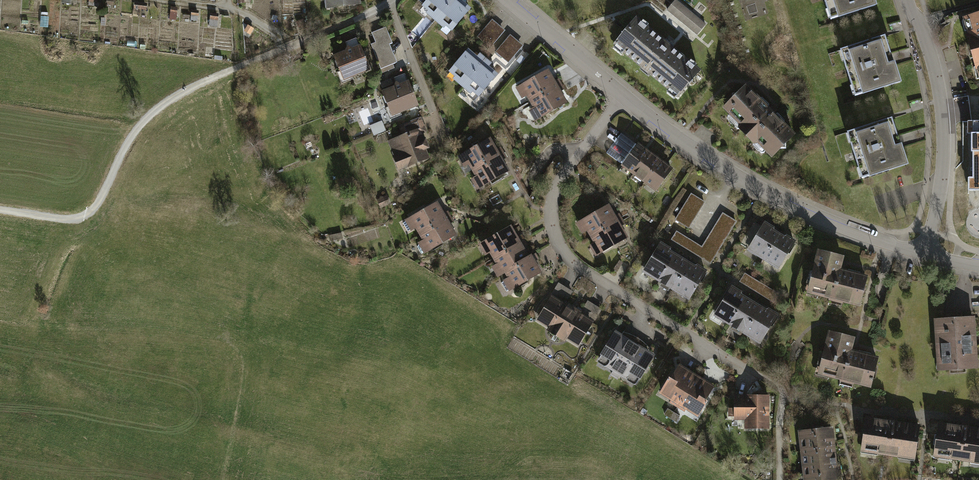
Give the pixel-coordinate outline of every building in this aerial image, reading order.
[(326,12),(363,7),(362,0),(325,0),(326,12)] [(435,27),(457,0),(430,0),(419,13),(435,27)] [(479,4),(474,0),(457,0),(435,27),(450,39),(479,4)] [(664,13),(695,39),(708,24),(679,0),(674,0),(664,13)] [(833,22),(877,8),(875,0),(826,0),(833,22)] [(149,3),(136,2),(135,10),(148,11),(149,3)] [(90,8),(82,8),(81,19),(90,20),(90,8)] [(200,11),(192,11),(191,21),(199,22),(200,11)] [(220,15),(211,14),(210,27),(219,28),(220,15)] [(968,17),(969,21),(966,22),(968,32),(971,31),(975,45),(971,46),(974,59),(978,58),(978,62),(978,14),(968,17)] [(622,53),(623,51),(677,97),(701,69),(648,24),(649,23),(643,18),(642,19),(636,15),(612,42),(615,45),(613,46),(622,53)] [(506,31),(493,21),(479,37),(492,48),(506,31)] [(372,45),(382,68),(398,62),(391,45),(394,44),(387,27),(373,33),(377,43),(372,45)] [(524,47),(511,36),(497,52),(509,64),(524,47)] [(888,36),(840,51),(856,100),(903,85),(888,36)] [(349,51),(334,57),(345,82),(373,70),(358,37),(346,42),(349,51)] [(445,80),(461,94),(490,59),(474,45),(445,80)] [(476,106),(504,71),(490,59),(461,94),(476,106)] [(512,92),(523,109),(558,87),(548,70),(512,92)] [(397,87),(383,93),(394,117),(420,106),(406,74),(393,80),(397,87)] [(752,83),(723,109),(770,160),(798,134),(752,83)] [(533,125),(569,104),(558,87),(523,109),(533,125)] [(389,142),(400,171),(430,160),(427,151),(432,150),(428,138),(423,140),(420,133),(428,130),(424,117),(398,126),(403,138),(389,142)] [(895,118),(846,133),(861,182),(910,166),(895,118)] [(372,127),(376,137),(388,132),(384,122),(372,127)] [(606,155),(623,168),(640,144),(623,132),(606,155)] [(492,139),(460,158),(470,174),(502,156),(492,139)] [(623,168),(636,177),(653,153),(640,144),(623,168)] [(636,177),(646,185),(664,161),(653,153),(636,177)] [(502,156),(470,174),(479,191),(511,173),(502,156)] [(658,193),(676,169),(664,161),(646,185),(658,193)] [(707,203),(692,194),(676,221),(690,229),(707,203)] [(392,203),(389,195),(382,198),(385,205),(392,203)] [(439,202),(406,221),(416,238),(449,220),(439,202)] [(611,205),(576,226),(586,241),(620,221),(611,205)] [(737,221),(722,213),(701,247),(677,233),(671,243),(709,266),(737,221)] [(449,220),(416,238),(425,254),(458,236),(449,220)] [(630,238),(620,221),(586,241),(595,258),(630,238)] [(747,255),(763,264),(782,233),(766,223),(747,255)] [(514,226),(480,245),(489,262),(523,242),(514,226)] [(763,264),(778,274),(798,242),(782,233),(763,264)] [(523,242),(489,262),(498,277),(501,275),(531,258),(523,242)] [(644,274),(660,284),(680,252),(663,243),(644,274)] [(806,295),(861,308),(869,277),(845,271),(848,257),(817,250),(806,295)] [(660,284),(676,294),(696,262),(680,252),(660,284)] [(531,258),(501,275),(511,291),(543,273),(533,257),(531,258)] [(676,294),(692,304),(711,272),(696,262),(676,294)] [(779,294),(746,274),(740,283),(773,303),(779,294)] [(559,285),(536,322),(557,335),(573,309),(566,304),(573,293),(559,285)] [(714,318),(730,327),(749,296),(733,286),(714,318)] [(730,327),(746,337),(765,306),(749,296),(730,327)] [(573,309),(557,335),(578,348),(602,310),(590,302),(582,314),(573,309)] [(746,337),(762,347),(781,315),(765,306),(746,337)] [(936,319),(938,372),(978,370),(978,347),(977,317),(936,319)] [(617,330),(596,363),(617,377),(638,344),(617,330)] [(817,376),(871,389),(879,357),(854,352),(857,338),(828,331),(817,376)] [(638,344),(617,377),(637,389),(658,356),(638,344)] [(700,377),(681,365),(660,397),(680,409),(700,377)] [(719,389),(700,377),(680,409),(698,421),(719,389)] [(770,431),(770,396),(737,396),(737,408),(728,408),(728,421),(737,421),(737,427),(746,427),(746,431),(770,431)] [(675,414),(668,409),(664,417),(671,421),(675,414)] [(681,417),(675,414),(671,421),(676,425),(681,417)] [(865,420),(860,454),(918,462),(923,427),(865,420)] [(934,458),(978,464),(978,430),(939,425),(934,458)] [(800,432),(804,479),(844,479),(842,463),(838,463),(835,429),(800,432)]
